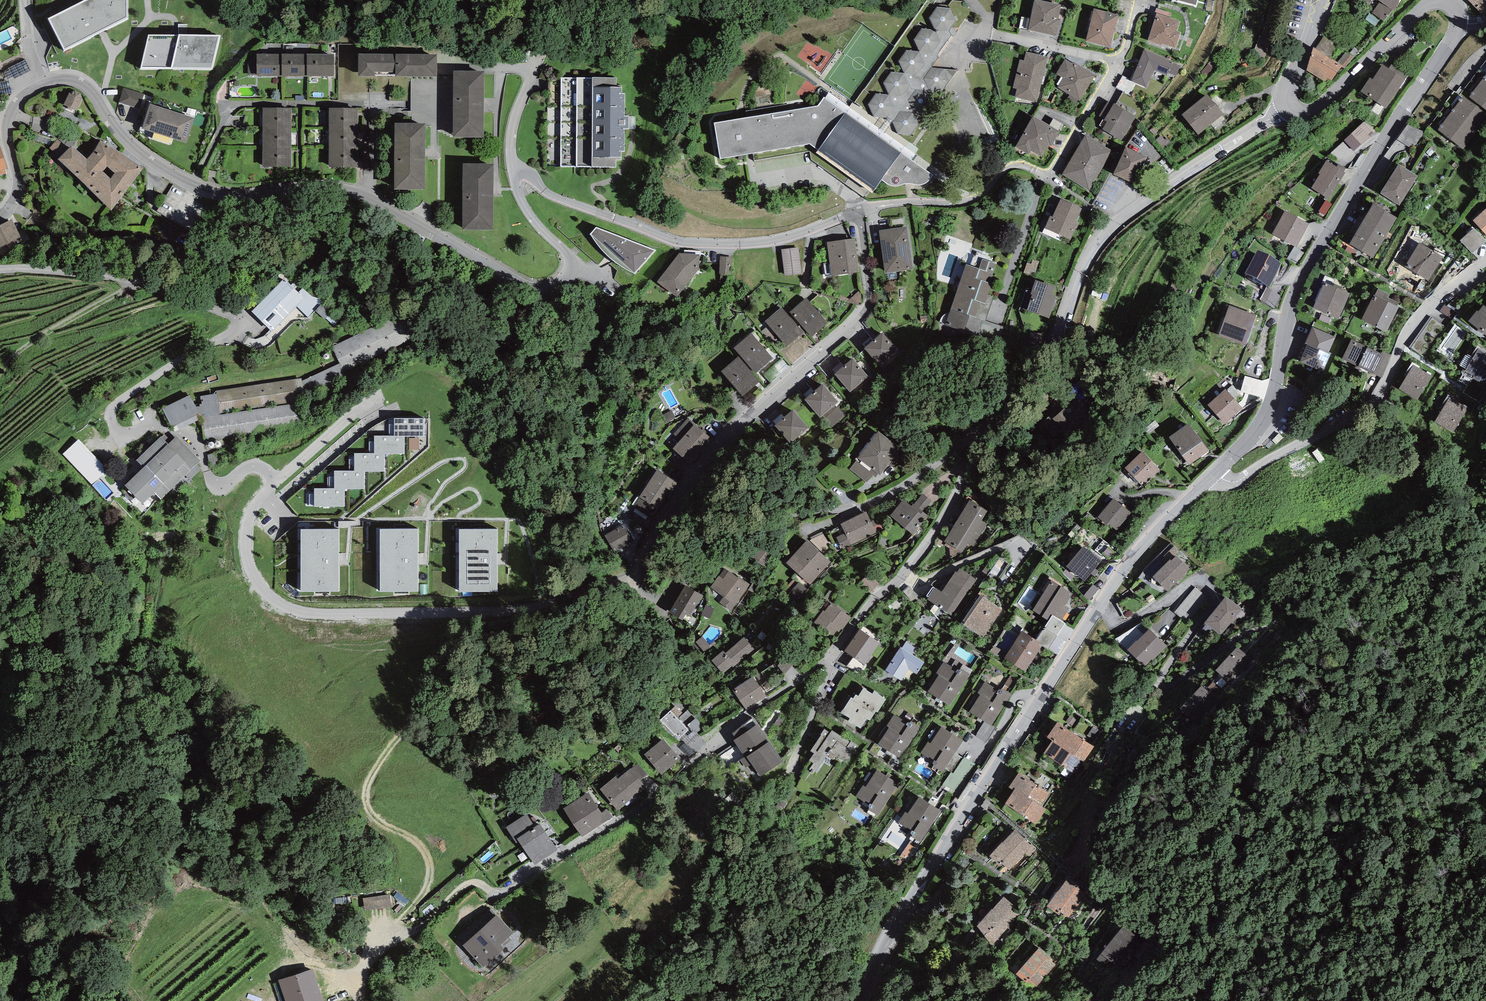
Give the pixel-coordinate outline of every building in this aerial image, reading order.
[(48,18),(64,50),(128,18),(128,0),(84,0),(48,18)] [(1040,0),(1034,0),(1028,30),(1056,36),(1060,19),(1058,19),(1061,5),(1040,0)] [(1379,2),(1371,13),(1383,21),(1393,10),(1394,10),(1400,0),(1376,0),(1379,2)] [(1481,13),(1485,8),(1485,0),(1467,0),(1481,13)] [(950,8),(937,7),(929,17),(934,29),(933,30),(921,29),(914,39),(919,51),(906,50),(899,61),(904,73),(892,72),(884,83),(889,95),(876,94),(868,103),(873,116),(888,117),(893,121),(899,134),(912,134),(942,91),(957,70),(931,68),(938,57),(938,55),(951,36),(949,31),(952,26),(956,20),(950,8)] [(1118,14),(1094,8),(1086,41),(1110,47),(1118,14)] [(1180,21),(1156,13),(1147,41),(1162,46),(1163,44),(1176,48),(1181,32),(1177,31),(1180,21)] [(220,35),(148,34),(139,69),(212,70),(220,35)] [(1339,46),(1324,36),(1315,48),(1331,59),(1339,46)] [(1315,48),(1313,47),(1306,71),(1325,82),(1327,78),(1331,81),(1341,67),(1342,65),(1337,62),(1331,59),(1315,48)] [(1173,61),(1144,49),(1131,81),(1147,88),(1154,70),(1167,75),(1168,73),(1172,62),(1173,61)] [(1346,51),(1337,62),(1342,65),(1341,67),(1344,68),(1354,56),(1346,51)] [(1048,57),(1026,52),(1024,61),(1020,60),(1013,88),(1017,89),(1015,97),(1036,102),(1048,57)] [(281,75),(281,54),(257,54),(257,75),(281,75)] [(307,54),(281,54),(281,75),(307,75),(307,54)] [(334,54),(307,54),(307,75),(334,75),(334,54)] [(437,54),(358,54),(358,76),(437,77),(437,54)] [(1072,63),(1065,59),(1056,73),(1063,78),(1057,87),(1080,101),(1095,75),(1073,62),(1072,63)] [(1180,66),(1172,62),(1168,73),(1176,76),(1180,66)] [(1408,75),(1391,64),(1388,68),(1382,64),(1372,79),(1369,77),(1360,92),(1386,108),(1408,75)] [(483,71),(453,71),(454,137),(484,136),(483,71)] [(1469,97),(1485,111),(1485,75),(1469,97)] [(617,78),(547,77),(547,167),(616,167),(616,160),(621,160),(621,151),(624,151),(625,129),(629,129),(629,116),(625,116),(625,94),(622,94),(622,85),(617,85),(617,78)] [(0,82),(0,92),(1,95),(12,93),(9,80),(0,82)] [(123,88),(119,102),(139,109),(144,94),(123,88)] [(69,93),(63,105),(68,107),(66,108),(72,111),(73,109),(77,111),(83,99),(81,93),(74,90),(69,93)] [(829,92),(826,98),(913,161),(917,156),(829,92)] [(1223,114),(1207,94),(1182,114),(1198,135),(1223,114)] [(1465,94),(1437,129),(1466,152),(1485,127),(1485,111),(1469,97),(1465,94)] [(819,105),(715,123),(720,159),(753,153),(810,143),(819,149),(816,152),(869,191),(872,193),(881,180),(883,181),(887,183),(892,186),(897,186),(901,185),(904,183),(909,183),(913,184),(916,185),(921,185),(925,183),(929,181),(933,175),(913,161),(826,98),(824,97),(819,105)] [(1099,116),(1104,119),(1113,104),(1107,101),(1099,116)] [(1135,116),(1114,103),(1113,104),(1104,119),(1107,121),(1102,129),(1121,140),(1135,116)] [(195,118),(150,104),(142,129),(187,143),(195,118)] [(291,108),(263,107),(263,127),(291,127),(291,108)] [(357,108),(329,108),(328,127),(357,128),(357,108)] [(1060,131),(1033,116),(1015,147),(1029,155),(1031,151),(1042,157),(1048,145),(1051,146),(1060,131)] [(1364,122),(1344,140),(1354,151),(1376,131),(1364,122)] [(425,123),(395,123),(395,189),(425,189),(425,123)] [(1412,144),(1417,128),(1406,124),(1403,133),(1400,132),(1397,140),(1412,144)] [(291,146),(291,127),(263,127),(263,146),(291,146)] [(357,146),(357,128),(328,127),(328,146),(357,146)] [(1112,150),(1085,135),(1062,175),(1089,191),(1112,150)] [(60,158),(68,149),(57,140),(50,148),(60,158)] [(143,168),(100,141),(95,150),(87,159),(71,146),(68,149),(60,158),(59,159),(111,210),(143,168)] [(866,197),(869,191),(816,152),(819,149),(810,143),(753,153),(754,160),(810,150),(811,159),(866,197)] [(291,167),(291,146),(263,146),(263,166),(291,167)] [(357,167),(357,146),(328,146),(328,167),(357,167)] [(1139,153),(1126,147),(1113,174),(1123,179),(1132,184),(1146,157),(1139,153)] [(1337,167),(1326,160),(1319,173),(1320,174),(1311,188),(1329,199),(1346,172),(1344,171),(1346,168),(1339,164),(1337,167)] [(493,164),(464,164),(462,230),(492,230),(493,164)] [(1399,164),(1380,193),(1399,205),(1418,176),(1399,164)] [(217,173),(207,169),(204,178),(214,181),(217,173)] [(1082,209),(1061,199),(1052,217),(1050,216),(1045,228),(1070,240),(1076,228),(1077,229),(1079,223),(1076,221),(1082,209)] [(1398,217),(1373,203),(1349,244),(1374,258),(1398,217)] [(1473,220),(1485,235),(1485,209),(1473,220)] [(1309,224),(1285,211),(1279,222),(1302,236),(1309,224)] [(13,219),(0,225),(0,248),(21,237),(13,219)] [(1302,236),(1279,222),(1272,234),(1294,247),(1296,248),(1302,236)] [(596,227),(590,234),(593,239),(596,243),(599,247),(603,251),(607,256),(615,262),(623,268),(632,273),(635,274),(657,250),(596,227)] [(907,227),(880,231),(885,273),(912,269),(907,227)] [(1485,241),(1474,228),(1460,240),(1472,254),(1485,241)] [(854,237),(826,241),(831,276),(859,272),(854,237)] [(1443,257),(1419,242),(1405,266),(1429,281),(1443,257)] [(798,247),(782,249),(784,275),(801,274),(798,247)] [(1296,248),(1294,247),(1286,259),(1298,265),(1305,253),(1296,248)] [(1282,263),(1258,250),(1245,273),(1269,287),(1282,263)] [(700,254),(679,253),(656,282),(677,297),(698,270),(699,270),(700,254)] [(732,256),(720,256),(720,274),(731,274),(732,256)] [(996,264),(982,259),(979,268),(966,264),(944,330),(963,337),(969,316),(975,318),(980,302),(985,303),(988,294),(992,284),(990,283),(996,264)] [(284,279),(269,294),(289,314),(297,306),(304,299),(298,293),(284,279)] [(1056,287),(1035,280),(1030,294),(1032,295),(1027,310),(1049,318),(1053,307),(1054,307),(1056,303),(1054,302),(1056,296),(1053,295),(1056,287)] [(1350,293),(1324,282),(1313,308),(1339,319),(1350,293)] [(1281,295),(1266,287),(1259,300),(1274,308),(1281,295)] [(303,288),(298,293),(304,299),(297,306),(308,317),(324,300),(312,296),(303,288)] [(1378,289),(1375,295),(1396,306),(1399,303),(1387,297),(1389,294),(1378,289)] [(859,291),(847,302),(860,305),(863,302),(861,294),(859,291)] [(289,314),(269,294),(252,312),(272,332),(289,314)] [(993,296),(988,294),(985,303),(980,302),(975,318),(969,316),(963,337),(976,340),(982,320),(985,321),(993,296)] [(1375,295),(1374,295),(1361,320),(1386,332),(1399,307),(1396,306),(1375,295)] [(806,298),(790,312),(811,336),(827,322),(806,298)] [(341,322),(321,304),(315,311),(325,319),(326,318),(335,327),(341,322)] [(1229,305),(1224,320),(1251,330),(1256,315),(1229,305)] [(1468,322),(1485,335),(1485,307),(1483,305),(1478,311),(1476,310),(1468,322)] [(782,307),(765,321),(786,346),(803,332),(782,307)] [(403,314),(332,346),(340,363),(345,375),(416,342),(403,314)] [(1431,316),(1409,347),(1423,357),(1445,326),(1431,316)] [(985,321),(982,320),(976,340),(998,347),(1004,327),(985,321)] [(1251,330),(1224,320),(1218,335),(1245,345),(1251,330)] [(1441,346),(1453,353),(1467,329),(1455,322),(1441,346)] [(1312,327),(1305,343),(1308,344),(1319,349),(1320,348),(1329,352),(1335,337),(1312,327)] [(883,332),(864,348),(880,366),(898,351),(883,332)] [(752,333),(734,348),(756,373),(773,358),(752,333)] [(1381,354),(1351,340),(1342,359),(1356,365),(1355,368),(1359,370),(1360,368),(1374,375),(1383,355),(1381,354)] [(1331,353),(1329,352),(1320,348),(1319,349),(1308,344),(1300,362),(1323,371),(1331,353)] [(1477,346),(1463,370),(1465,371),(1474,376),(1473,378),(1485,386),(1485,351),(1477,346)] [(1383,351),(1381,354),(1383,355),(1374,375),(1382,378),(1392,355),(1383,351)] [(760,381),(739,356),(721,371),(742,396),(760,381)] [(852,359),(835,374),(850,392),(868,377),(852,359)] [(345,375),(340,363),(301,381),(307,393),(345,375)] [(1432,376),(1413,365),(1399,389),(1417,400),(1432,376)] [(301,381),(301,378),(216,391),(217,394),(200,396),(202,406),(196,407),(199,414),(200,420),(204,441),(308,424),(306,414),(301,381)] [(822,385),(805,400),(820,418),(838,402),(822,385)] [(1242,408),(1225,389),(1208,405),(1224,424),(1242,408)] [(190,395),(162,409),(172,428),(199,414),(196,407),(190,395)] [(1468,408),(1450,397),(1435,422),(1453,433),(1468,408)] [(808,428),(792,409),(783,417),(784,418),(775,426),(790,443),(808,428)] [(389,425),(389,436),(404,436),(424,436),(425,419),(394,418),(394,425),(389,425)] [(712,440),(688,418),(673,434),(680,440),(673,449),(690,464),(712,440)] [(1208,451),(1189,423),(1169,437),(1189,465),(1208,451)] [(900,447),(878,430),(857,458),(858,458),(849,469),(867,482),(873,475),(876,477),(878,474),(880,475),(900,447)] [(168,444),(161,437),(136,460),(144,468),(125,486),(142,504),(155,493),(161,499),(185,476),(190,480),(201,470),(196,465),(201,461),(177,436),(168,444)] [(389,436),(374,436),(374,442),(369,442),(369,454),(384,453),(404,454),(404,436),(389,436)] [(108,468),(79,439),(64,453),(93,483),(108,468)] [(1160,470),(1142,451),(1125,468),(1142,486),(1160,470)] [(369,454),(354,454),(354,459),(349,459),(349,471),(364,471),(384,471),(384,453),(369,454)] [(679,484),(657,470),(633,506),(655,521),(679,484)] [(364,489),(364,471),(349,471),(334,471),(334,477),(327,477),(328,489),(345,489),(364,489)] [(345,507),(345,489),(328,489),(314,489),(314,495),(309,495),(309,505),(314,505),(314,507),(345,507)] [(913,503),(911,506),(920,513),(922,511),(923,512),(932,501),(923,493),(914,504),(913,503)] [(1131,513),(1113,498),(1097,517),(1108,526),(1109,524),(1116,530),(1131,513)] [(911,506),(903,499),(890,516),(912,535),(928,516),(923,512),(922,511),(920,513),(911,506)] [(956,521),(980,535),(987,524),(981,520),(987,511),(969,500),(956,521)] [(871,521),(866,511),(841,524),(845,533),(837,537),(842,549),(851,545),(851,546),(877,533),(871,521)] [(871,521),(877,533),(885,529),(879,517),(871,521)] [(973,547),(980,535),(956,521),(944,542),(962,553),(968,543),(973,547)] [(625,524),(605,536),(618,558),(638,547),(625,524)] [(339,529),(301,529),(301,592),(339,592),(339,529)] [(418,529),(380,529),(380,592),(418,592),(418,529)] [(497,529),(459,530),(459,592),(497,592),(497,529)] [(830,561),(806,540),(786,563),(810,584),(830,561)] [(775,553),(760,544),(751,558),(765,567),(775,553)] [(1092,553),(1083,546),(1066,566),(1084,582),(1102,560),(1093,552),(1092,553)] [(1170,560),(1153,577),(1167,591),(1180,579),(1181,580),(1186,576),(1184,574),(1190,569),(1176,555),(1171,561),(1170,560)] [(977,580),(960,568),(957,572),(955,572),(942,592),(935,587),(927,599),(952,616),(977,580)] [(737,577),(725,569),(719,576),(718,575),(710,588),(723,597),(719,603),(733,612),(748,590),(751,585),(738,576),(737,577)] [(869,570),(858,580),(867,589),(878,580),(869,570)] [(1073,594),(1051,580),(1032,611),(1048,621),(1052,615),(1061,621),(1069,608),(1065,606),(1073,594)] [(753,582),(751,585),(748,590),(754,594),(759,587),(753,582)] [(1093,584),(1083,596),(1089,601),(1098,589),(1093,584)] [(703,596),(685,585),(669,612),(682,620),(686,615),(689,617),(703,596)] [(1195,587),(1174,612),(1186,621),(1207,596),(1195,587)] [(1117,600),(1120,609),(1137,602),(1134,593),(1117,600)] [(1002,610),(980,595),(961,623),(983,638),(1002,610)] [(1242,609),(1226,596),(1204,623),(1220,635),(1242,609)] [(823,610),(814,623),(835,638),(841,629),(842,630),(851,618),(831,603),(825,612),(823,610)] [(714,609),(706,605),(701,615),(709,619),(714,609)] [(1061,621),(1052,615),(1048,621),(1036,640),(1040,642),(1039,644),(1042,646),(1048,650),(1065,623),(1061,621)] [(1115,638),(1128,650),(1149,628),(1142,622),(1115,638)] [(1149,628),(1128,650),(1145,666),(1152,660),(1153,661),(1167,646),(1149,628)] [(880,643),(859,629),(845,651),(854,657),(865,665),(880,643)] [(1036,640),(1022,631),(1004,658),(1025,672),(1042,646),(1039,644),(1040,642),(1036,640)] [(710,645),(702,636),(693,645),(705,658),(708,656),(719,646),(714,640),(710,645)] [(756,651),(744,637),(725,653),(723,650),(711,660),(723,674),(732,666),(735,669),(756,651)] [(906,642),(902,648),(912,655),(916,648),(906,642)] [(902,648),(900,647),(885,670),(901,680),(908,669),(917,675),(925,662),(912,655),(902,648)] [(785,656),(778,666),(785,674),(794,663),(785,656)] [(854,657),(846,666),(859,671),(865,665),(854,657)] [(955,660),(951,666),(959,671),(963,665),(955,660)] [(951,666),(944,661),(936,673),(939,675),(928,692),(950,706),(972,671),(963,665),(959,671),(951,666)] [(767,697),(753,676),(732,690),(746,710),(767,697)] [(994,688),(984,682),(977,693),(980,694),(969,712),(984,721),(991,726),(992,725),(1012,694),(1002,688),(999,693),(993,689),(994,688)] [(878,693),(874,691),(872,694),(866,690),(866,689),(864,688),(859,696),(856,695),(853,699),(851,698),(843,710),(841,713),(850,718),(848,722),(852,724),(852,723),(861,728),(867,719),(870,721),(876,711),(878,712),(886,699),(878,694),(878,693)] [(672,703),(675,706),(676,706),(683,714),(688,710),(679,697),(672,703)] [(683,714),(676,706),(675,706),(660,720),(674,735),(675,734),(679,738),(688,730),(686,727),(678,719),(683,714)] [(688,710),(683,714),(678,719),(686,727),(688,725),(696,734),(704,727),(688,710)] [(909,724),(894,714),(886,726),(889,727),(878,744),(900,759),(921,727),(911,721),(909,724)] [(786,719),(780,715),(774,724),(780,728),(786,719)] [(736,739),(758,724),(752,717),(732,733),(736,739)] [(996,727),(992,725),(991,726),(984,721),(977,733),(977,734),(976,736),(986,742),(996,727)] [(1047,738),(1052,741),(1081,761),(1083,762),(1094,747),(1072,732),(1057,722),(1047,738)] [(783,761),(758,724),(736,739),(734,740),(745,757),(740,760),(746,768),(751,764),(760,777),(783,761)] [(963,741),(941,727),(930,743),(928,742),(921,752),(934,761),(931,765),(932,765),(943,772),(945,768),(955,753),(963,741)] [(830,733),(824,729),(821,735),(811,751),(814,753),(809,760),(813,763),(809,769),(815,773),(827,756),(833,760),(836,756),(847,763),(858,746),(841,734),(840,736),(832,730),(830,733)] [(663,738),(644,754),(662,775),(681,759),(663,738)] [(1072,773),(1081,761),(1052,741),(1043,753),(1053,760),(1072,773)] [(963,758),(955,753),(945,768),(951,772),(953,773),(963,758)] [(978,766),(964,757),(963,758),(953,773),(951,772),(943,784),(959,795),(978,766)] [(616,776),(599,789),(617,811),(646,788),(640,781),(647,775),(637,763),(618,778),(616,776)] [(886,776),(876,770),(865,787),(863,785),(856,797),(870,806),(868,810),(878,816),(900,780),(888,773),(886,776)] [(1009,787),(1014,790),(1015,789),(1041,806),(1049,793),(1019,773),(1009,787)] [(1041,806),(1015,789),(1014,790),(1005,804),(1036,824),(1046,809),(1041,806)] [(588,793),(563,808),(582,837),(613,817),(608,809),(601,813),(588,793)] [(941,810),(919,796),(908,814),(905,812),(898,822),(914,831),(910,836),(920,842),(941,810)] [(535,865),(558,850),(540,823),(535,827),(527,814),(506,827),(517,843),(519,841),(535,865)] [(1031,845),(1015,829),(989,856),(1000,867),(1003,864),(1009,870),(1025,854),(1029,858),(1037,849),(1032,844),(1031,845)] [(1085,891),(1068,878),(1046,906),(1058,915),(1060,913),(1067,919),(1085,895),(1083,893),(1085,891)] [(390,894),(363,898),(365,911),(392,907),(390,894)] [(1022,912),(1003,897),(977,926),(992,946),(1022,912)] [(497,914),(463,945),(483,968),(504,949),(501,945),(514,933),(497,914)] [(1123,926),(1097,959),(1117,975),(1143,942),(1123,926)] [(1054,959),(1039,947),(1016,974),(1028,984),(1030,982),(1037,987),(1056,965),(1052,962),(1054,959)] [(278,980),(285,1000),(323,1000),(313,969),(278,980)]
